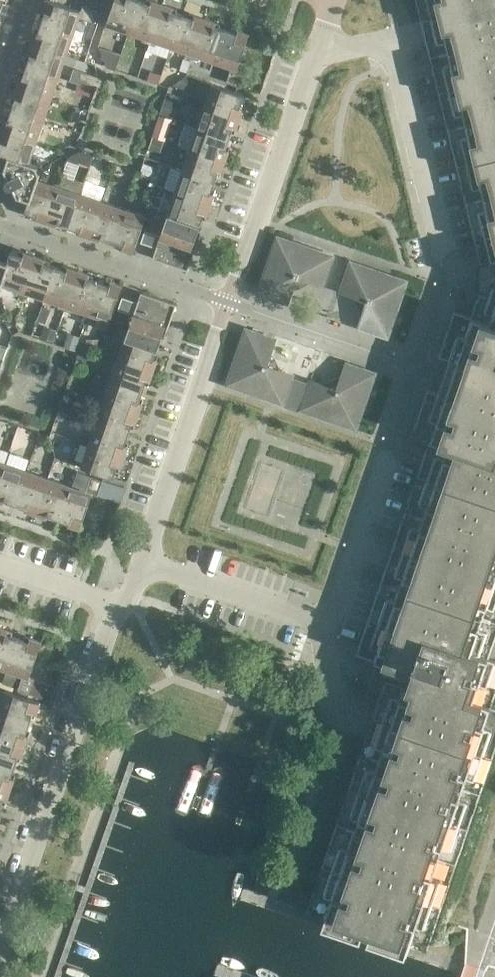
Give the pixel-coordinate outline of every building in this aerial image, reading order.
[(41,22),(74,33),(79,17),(94,22),(98,10),(83,5),(81,11),(50,0),(45,0),(40,15),(43,16),(41,22)] [(105,28),(113,31),(114,27),(128,32),(139,0),(115,0),(105,28)] [(142,0),(139,0),(128,32),(143,37),(142,41),(149,43),(162,4),(152,0),(146,0),(145,1),(142,0)] [(420,21),(424,34),(426,42),(483,276),(483,282),(479,292),(494,297),(494,0),(415,0),(420,21)] [(178,9),(162,4),(149,43),(155,45),(157,41),(172,46),(183,14),(177,12),(178,9)] [(189,16),(183,14),(172,46),(187,51),(185,55),(192,58),(206,19),(190,13),(189,16)] [(221,24),(206,19),(192,58),(199,60),(200,56),(215,61),(227,29),(220,27),(221,24)] [(74,33),(41,22),(39,28),(36,27),(31,43),(66,55),(74,33)] [(232,31),(227,29),(215,61),(231,67),(226,82),(237,86),(243,70),(237,68),(250,34),(233,28),(232,31)] [(66,55),(31,43),(25,58),(28,59),(26,65),(58,77),(66,55)] [(99,44),(99,46),(107,66),(115,69),(121,51),(99,44)] [(184,56),(180,68),(187,71),(191,59),(184,56)] [(58,77),(26,65),(24,72),(21,71),(15,86),(51,99),(58,77)] [(159,83),(162,73),(151,69),(147,79),(159,83)] [(100,77),(89,74),(85,85),(96,89),(100,77)] [(200,80),(186,75),(172,85),(195,93),(200,80)] [(212,83),(205,105),(240,117),(246,101),(242,100),(244,94),(212,83)] [(51,99),(15,86),(10,101),(13,102),(11,109),(43,121),(51,99)] [(166,97),(161,112),(172,116),(177,101),(166,97)] [(240,117),(205,105),(197,127),(229,137),(231,131),(235,132),(240,117)] [(43,121),(11,109),(9,115),(6,114),(1,130),(36,143),(43,121)] [(153,135),(166,140),(173,119),(160,114),(153,135)] [(229,137),(197,127),(190,148),(225,160),(231,145),(227,144),(229,137)] [(1,130),(0,132),(0,155),(7,157),(28,165),(29,162),(36,143),(1,130)] [(153,136),(149,148),(160,152),(164,140),(153,136)] [(52,137),(49,147),(57,150),(61,140),(52,137)] [(225,160),(190,148),(182,170),(214,181),(216,175),(220,176),(225,160)] [(69,157),(68,160),(82,164),(86,154),(80,151),(69,157)] [(45,157),(38,155),(35,164),(42,166),(45,157)] [(28,165),(7,157),(3,168),(8,177),(7,178),(6,179),(5,180),(5,181),(5,182),(5,183),(5,184),(6,185),(7,186),(8,187),(9,187),(10,187),(11,187),(12,186),(16,195),(28,199),(35,178),(37,179),(42,167),(29,162),(28,165)] [(155,164),(144,161),(140,171),(151,175),(155,164)] [(214,181),(182,170),(175,192),(210,204),(216,188),(212,187),(214,181)] [(35,178),(28,199),(24,210),(31,213),(30,215),(47,221),(59,186),(37,179),(35,178)] [(81,194),(59,186),(47,221),(61,226),(62,223),(70,226),(81,194)] [(147,187),(144,195),(152,197),(155,189),(147,187)] [(210,204),(175,192),(167,215),(199,225),(202,218),(205,220),(210,204)] [(102,201),(81,194),(70,226),(75,228),(74,230),(90,236),(102,201)] [(124,208),(102,201),(90,236),(106,241),(107,239),(113,241),(124,208)] [(146,216),(124,208),(113,241),(119,243),(118,245),(134,251),(146,216)] [(199,225),(167,215),(160,236),(145,231),(141,242),(156,247),(152,257),(188,269),(195,247),(200,234),(197,232),(199,225)] [(296,276),(277,236),(258,293),(287,303),(296,276)] [(334,256),(277,236),(296,276),(324,285),(334,256)] [(6,262),(0,281),(0,283),(2,283),(15,288),(14,292),(21,294),(34,255),(18,250),(17,254),(10,251),(6,262)] [(50,261),(34,255),(21,294),(28,297),(29,293),(44,298),(55,266),(48,264),(50,261)] [(350,261),(350,263),(340,291),(368,300),(407,281),(350,261)] [(61,268),(55,266),(44,298),(59,303),(57,307),(64,310),(78,270),(62,265),(61,268)] [(93,275),(78,270),(64,310),(71,312),(73,308),(87,313),(99,280),(93,278),(93,275)] [(104,282),(99,280),(87,313),(102,318),(101,322),(108,324),(122,285),(105,279),(104,282)] [(388,337),(407,281),(368,300),(358,327),(388,337)] [(138,302),(122,297),(118,309),(133,314),(130,323),(126,335),(158,346),(161,339),(164,340),(176,304),(141,292),(138,302)] [(479,292),(471,317),(488,322),(494,302),(494,297),(479,292)] [(488,322),(471,317),(454,311),(438,356),(449,360),(443,377),(437,393),(427,389),(412,434),(429,440),(420,464),(398,531),(391,549),(388,559),(385,568),(379,587),(360,642),(356,654),(390,665),(366,737),(365,738),(306,909),(325,915),(322,922),(321,927),(360,940),(364,929),(370,931),(366,942),(405,955),(406,951),(409,944),(427,950),(429,942),(494,750),(494,707),(491,706),(494,694),(494,659),(488,657),(494,638),(494,302),(488,322)] [(115,318),(130,323),(133,314),(118,309),(115,318)] [(43,326),(39,337),(47,340),(51,329),(43,326)] [(275,338),(246,328),(226,385),(266,366),(275,338)] [(62,346),(74,350),(79,335),(67,331),(62,346)] [(158,346),(126,335),(118,357),(154,370),(159,354),(156,353),(158,346)] [(86,349),(99,350),(99,338),(86,338),(86,349)] [(76,359),(86,363),(89,353),(79,350),(76,359)] [(154,370),(118,357),(111,379),(143,390),(145,384),(148,385),(154,370)] [(346,363),(337,390),(356,429),(376,373),(346,363)] [(293,375),(266,366),(226,385),(283,404),(293,375)] [(143,390),(111,379),(103,401),(139,413),(144,397),(141,396),(143,390)] [(310,381),(300,410),(356,429),(337,390),(310,381)] [(63,400),(75,404),(79,393),(67,389),(63,400)] [(139,413),(103,401),(96,423),(128,434),(130,427),(133,428),(139,413)] [(128,434),(96,423),(88,444),(124,456),(129,441),(126,440),(128,434)] [(124,456),(88,444),(81,466),(114,477),(116,470),(119,471),(124,456)] [(4,463),(0,476),(0,501),(7,504),(8,501),(14,503),(26,471),(4,463)] [(85,491),(90,475),(77,470),(71,486),(85,491)] [(47,478),(26,471),(14,503),(20,505),(20,508),(35,513),(47,478)] [(71,486),(69,486),(58,518),(64,520),(63,522),(80,528),(92,493),(98,494),(103,480),(90,475),(85,491),(71,486)] [(69,486),(47,478),(35,513),(51,518),(52,516),(58,518),(69,486)] [(0,627),(0,667),(6,669),(17,636),(11,634),(12,631),(0,627)] [(23,638),(17,636),(6,669),(22,674),(17,689),(29,693),(34,678),(29,676),(41,641),(24,635),(23,638)] [(46,682),(34,678),(29,693),(41,697),(46,682)] [(0,702),(0,713),(29,723),(31,716),(34,717),(39,701),(4,689),(0,702)] [(0,713),(0,737),(24,745),(30,730),(27,729),(29,723),(0,713)] [(0,737),(0,761),(14,766),(16,760),(19,761),(24,745),(0,737)] [(0,761),(0,785),(10,788),(15,773),(12,772),(14,766),(0,761)] [(0,785),(0,809),(2,803),(4,804),(10,788),(0,785)]
